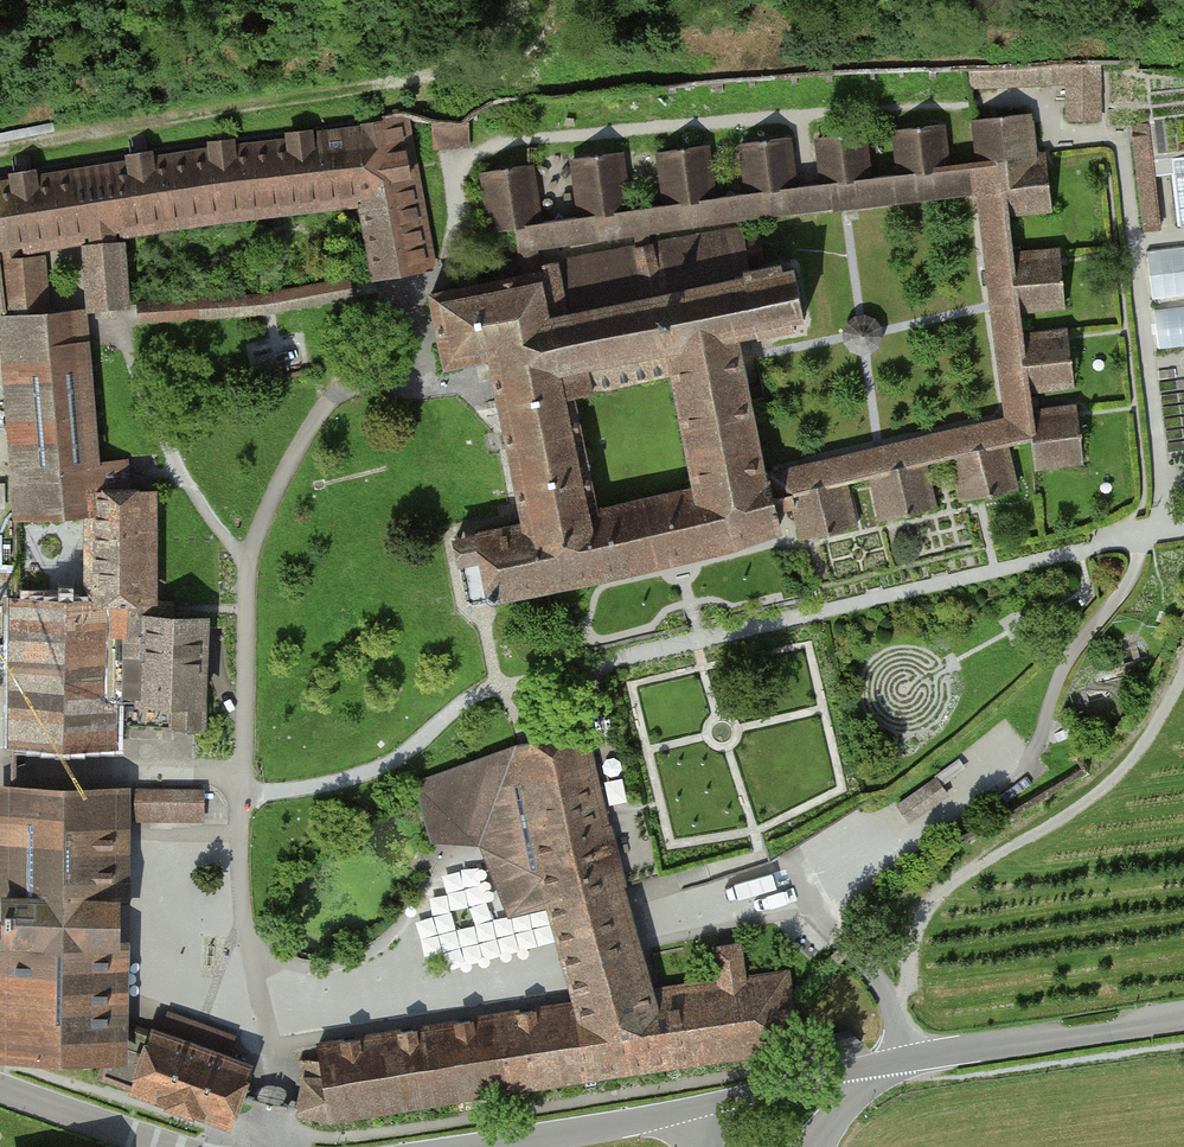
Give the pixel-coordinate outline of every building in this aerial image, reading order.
[(971,67),(972,85),(1035,84),(1068,81),(1067,118),(1099,118),(1099,79),(1099,62),(1068,62),(1050,62),(971,67)] [(91,230),(94,252),(86,253),(91,310),(107,309),(126,307),(122,249),(115,251),(111,226),(218,209),(361,194),(375,277),(427,267),(398,116),(397,112),(348,127),(324,131),(324,133),(323,139),(311,140),(310,134),(310,131),(289,133),(289,136),(290,143),(232,149),(232,144),(231,140),(211,142),(211,147),(212,152),(151,162),(151,156),(150,152),(129,155),(129,158),(130,165),(35,180),(34,173),(33,169),(12,173),(12,176),(14,183),(0,185),(0,229),(3,246),(16,243),(91,230)] [(980,163),(1001,161),(1034,157),(1029,113),(977,119),(975,120),(980,163)] [(460,123),(434,120),(434,146),(438,146),(447,145),(453,145),(468,144),(466,119),(460,123)] [(941,124),(895,130),(901,174),(946,168),(941,124)] [(1148,124),(1133,126),(1133,128),(1134,137),(1145,230),(1160,228),(1149,137),(1148,128),(1148,124)] [(55,135),(54,130),(53,126),(0,136),(0,146),(55,135)] [(863,132),(818,138),(824,183),(869,178),(863,132)] [(788,138),(741,144),(748,193),(795,187),(788,138)] [(706,145),(659,152),(667,204),(714,198),(706,145)] [(620,152),(573,158),(581,216),(628,210),(620,152)] [(1034,157),(1001,161),(1007,213),(1053,208),(1047,165),(1047,158),(1046,155),(1034,157)] [(1172,158),(1174,173),(1181,226),(1183,226),(1183,157),(1172,158)] [(1035,438),(1032,413),(1030,397),(1029,389),(1022,335),(1019,310),(1012,248),(1007,213),(1001,161),(980,163),(946,168),(901,174),(869,178),(824,183),(795,187),(748,193),(736,195),(730,190),(726,196),(714,198),(667,204),(653,206),(647,201),(643,208),(628,210),(581,216),(564,218),(559,215),(555,220),(539,222),(515,225),(515,229),(518,249),(536,246),(635,232),(648,230),(741,217),(827,205),(827,207),(835,206),(835,208),(846,207),(978,192),(992,305),(1007,418),(878,448),(769,474),(774,499),(776,509),(786,507),(795,505),(793,495),(845,483),(872,477),(924,464),(952,458),(1004,446),(1031,439),(1035,438)] [(528,165),(483,172),(488,206),(492,232),(515,229),(515,225),(539,222),(531,165),(528,165)] [(648,230),(635,232),(638,249),(651,246),(648,230)] [(544,265),(545,270),(539,271),(522,276),(474,286),(431,294),(446,366),(490,358),(491,364),(499,403),(525,525),(478,534),(478,537),(484,566),(490,599),(497,598),(538,588),(546,586),(549,585),(599,575),(609,573),(679,557),(709,550),(719,548),(775,528),(780,527),(776,509),(774,499),(769,474),(768,471),(764,472),(742,360),(737,336),(667,351),(587,369),(567,373),(560,344),(554,316),(743,276),(742,272),(749,271),(748,263),(762,261),(759,235),(744,239),(741,233),(710,233),(651,246),(638,249),(544,265)] [(7,316),(20,469),(86,464),(75,344),(51,346),(50,338),(49,330),(67,329),(70,326),(69,313),(66,312),(47,313),(42,256),(18,258),(16,243),(3,246),(4,260),(9,316),(7,316)] [(536,246),(518,249),(522,276),(539,271),(536,246)] [(1018,247),(1012,248),(1019,310),(1064,305),(1061,259),(1061,254),(1061,251),(1019,255),(1018,247)] [(1147,251),(1153,299),(1183,295),(1183,247),(1147,251)] [(743,276),(554,316),(560,344),(567,373),(587,369),(667,351),(737,336),(756,332),(757,337),(795,329),(794,322),(804,319),(793,269),(783,271),(781,264),(749,271),(742,272),(743,276)] [(139,314),(138,321),(221,315),(270,311),(353,296),(352,289),(351,283),(350,278),(266,292),(189,298),(138,301),(138,304),(139,314)] [(872,353),(879,348),(883,338),(881,329),(876,321),(867,317),(857,318),(849,325),(845,334),(847,344),(853,352),(862,355),(872,353)] [(1067,330),(1022,335),(1029,389),(1073,384),(1068,338),(1067,332),(1067,330)] [(1036,396),(1030,397),(1032,413),(1035,438),(1031,439),(1034,470),(1036,470),(1038,469),(1038,466),(1083,461),(1078,415),(1077,410),(1077,407),(1038,412),(1036,396)] [(1004,446),(952,458),(962,501),(970,499),(973,498),(1014,489),(1004,446)] [(16,469),(15,469),(14,518),(16,517),(89,512),(88,599),(115,600),(150,600),(151,493),(116,492),(114,473),(113,462),(86,464),(20,469),(16,469)] [(924,464),(872,477),(882,520),(889,518),(934,508),(924,464)] [(845,483),(793,495),(795,505),(803,539),(810,537),(855,526),(845,483)] [(468,539),(452,542),(458,571),(462,570),(484,566),(478,537),(468,539)] [(484,566),(462,570),(468,603),(479,601),(490,599),(484,566)] [(115,600),(88,599),(16,598),(13,598),(12,738),(14,738),(113,740),(113,732),(114,703),(115,634),(115,600)] [(172,728),(201,729),(201,712),(206,713),(206,689),(202,689),(205,619),(149,617),(150,609),(150,600),(115,600),(115,634),(114,703),(113,732),(172,734),(172,728)] [(525,746),(518,747),(552,903),(619,885),(621,884),(607,828),(605,829),(583,735),(525,746)] [(518,747),(421,782),(427,803),(437,830),(439,835),(486,827),(488,834),(512,911),(552,903),(518,747)] [(10,939),(8,1054),(109,1056),(112,1056),(112,1041),(112,1022),(115,820),(115,791),(63,790),(12,789),(11,899),(5,899),(5,939),(10,939)] [(203,791),(137,791),(137,818),(203,818),(203,792),(203,791)] [(619,885),(552,903),(553,909),(554,911),(577,997),(578,1003),(650,992),(619,885)] [(657,991),(650,992),(655,1030),(661,1066),(798,1045),(791,1003),(787,971),(744,978),(739,944),(736,944),(726,946),(720,947),(715,948),(720,982),(657,991)] [(655,1030),(650,992),(578,1003),(584,1039),(590,1076),(661,1066),(655,1030)] [(523,1012),(496,1016),(508,1089),(590,1076),(584,1039),(578,1003),(535,1010),(529,1011),(523,1012)] [(461,1022),(436,1026),(448,1099),(508,1089),(496,1016),(473,1020),(467,1021),(461,1022)] [(180,1104),(228,1122),(237,1096),(248,1066),(224,1057),(229,1042),(199,1031),(168,1020),(162,1035),(154,1032),(154,1033),(129,1025),(121,1045),(112,1041),(112,1056),(109,1056),(101,1077),(134,1088),(160,1097),(170,1101),(180,1104)] [(403,1031),(379,1035),(391,1108),(448,1099),(436,1026),(416,1029),(409,1030),(403,1031)] [(344,1041),(318,1045),(321,1060),(324,1079),(330,1118),(391,1108),(379,1035),(356,1039),(350,1040),(344,1041)] [(321,1060),(300,1060),(301,1078),(304,1078),(308,1078),(324,1079),(321,1060)] [(297,1111),(330,1118),(324,1079),(308,1078),(304,1078),(298,1108),(297,1111)]
